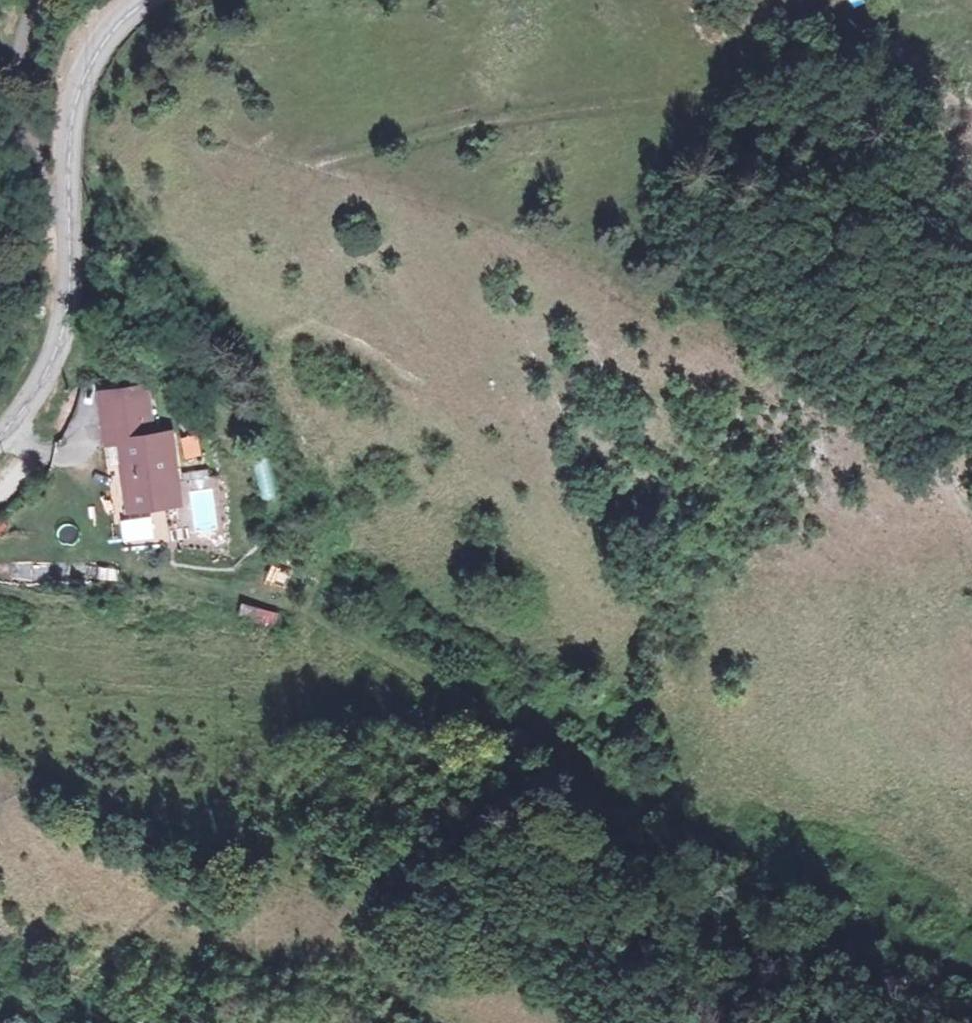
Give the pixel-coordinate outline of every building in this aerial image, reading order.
[(148,413),(92,419),(95,445),(112,443),(121,523),(184,516),(174,423),(149,426),(148,413)] [(241,602),(237,617),(275,627),(279,612),(241,602)]
